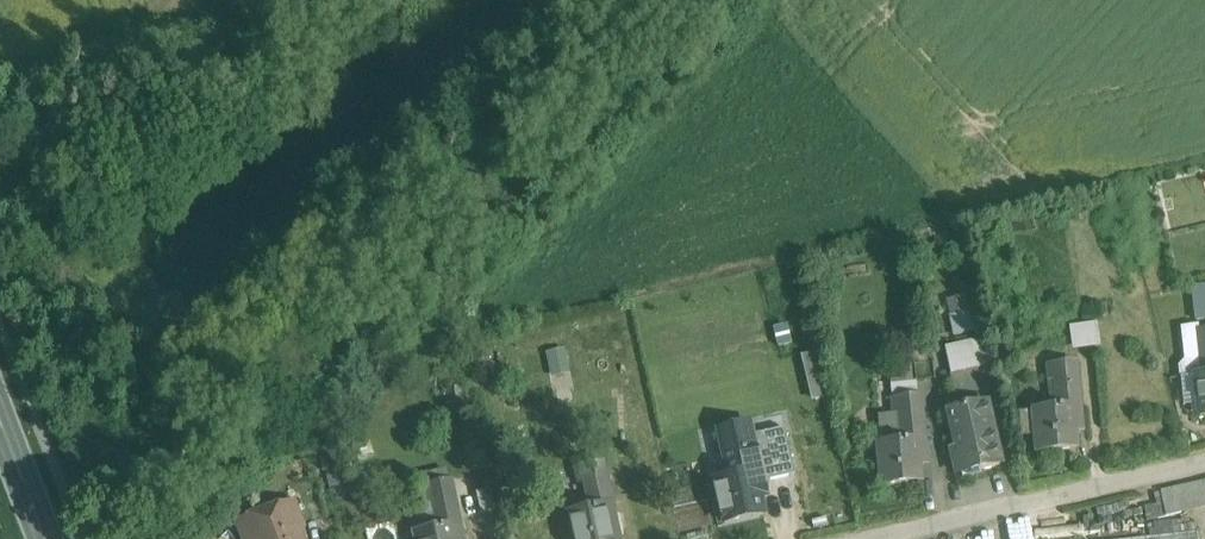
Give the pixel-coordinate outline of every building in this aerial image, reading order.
[(1191,302),(1193,315),(1204,314),(1204,300),(1191,302)] [(1098,318),(1069,323),(1073,348),(1102,343),(1098,318)] [(1197,325),(1185,327),(1182,330),(1185,360),(1179,366),(1181,377),(1194,375),(1194,374),(1195,374),(1201,373),(1197,330),(1198,330),(1197,325)] [(1197,330),(1201,373),(1195,374),(1199,417),(1204,417),(1204,329),(1198,330),(1197,330)] [(985,338),(944,347),(950,375),(991,365),(985,338)] [(822,350),(804,352),(810,398),(827,396),(822,350)] [(1073,362),(1047,365),(1049,380),(1056,379),(1058,408),(1077,406),(1073,362)] [(986,403),(948,411),(957,450),(952,451),(957,474),(1000,464),(986,403)] [(1058,408),(1033,410),(1037,453),(1075,450),(1074,433),(1080,432),(1077,406),(1058,408)] [(749,428),(723,434),(726,449),(733,447),(740,475),(758,470),(749,428)] [(922,439),(878,443),(882,486),(920,483),(919,466),(925,465),(922,439)] [(601,462),(575,468),(579,483),(585,481),(592,509),(611,505),(601,462)] [(740,475),(715,480),(725,522),(762,514),(759,497),(764,496),(758,470),(740,475)] [(448,480),(414,487),(418,505),(434,502),(452,498),(448,480)] [(1160,491),(1166,517),(1204,507),(1204,481),(1160,491)] [(452,498),(434,502),(439,527),(457,523),(452,498)] [(240,525),(246,538),(300,538),(296,529),(301,526),(293,505),(240,525)] [(567,515),(573,538),(612,538),(611,531),(616,530),(611,505),(592,509),(567,515)] [(414,532),(416,538),(461,538),(457,523),(439,527),(414,532)] [(1121,538),(1199,538),(1198,531),(1121,538)]
